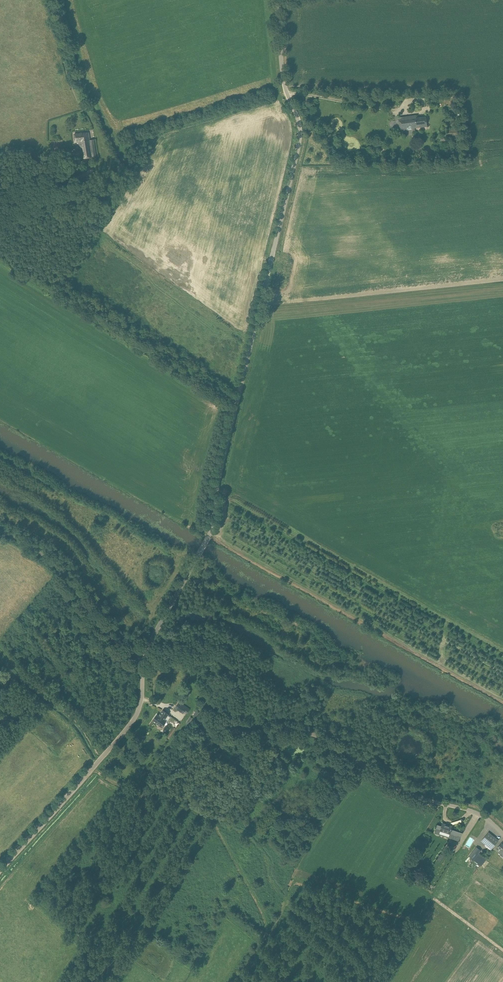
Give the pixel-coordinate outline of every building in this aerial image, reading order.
[(427,121),(426,116),(416,118),(416,115),(398,118),(399,123),(400,129),(413,128),(414,128),(414,132),(416,132),(415,128),(427,126),(427,121)] [(89,132),(74,134),(75,142),(79,142),(81,157),(96,155),(94,139),(90,140),(89,132)] [(184,712),(186,709),(178,703),(175,708),(183,713),(184,712)] [(164,720),(166,718),(169,714),(163,710),(159,716),(157,715),(153,720),(162,727),(166,721),(164,720)] [(442,823),(441,826),(437,825),(435,833),(459,840),(461,833),(451,829),(452,826),(442,823)] [(498,840),(488,832),(481,841),(491,849),(498,840)] [(487,858),(480,852),(481,850),(476,847),(469,856),(473,860),(481,866),(487,858)]
